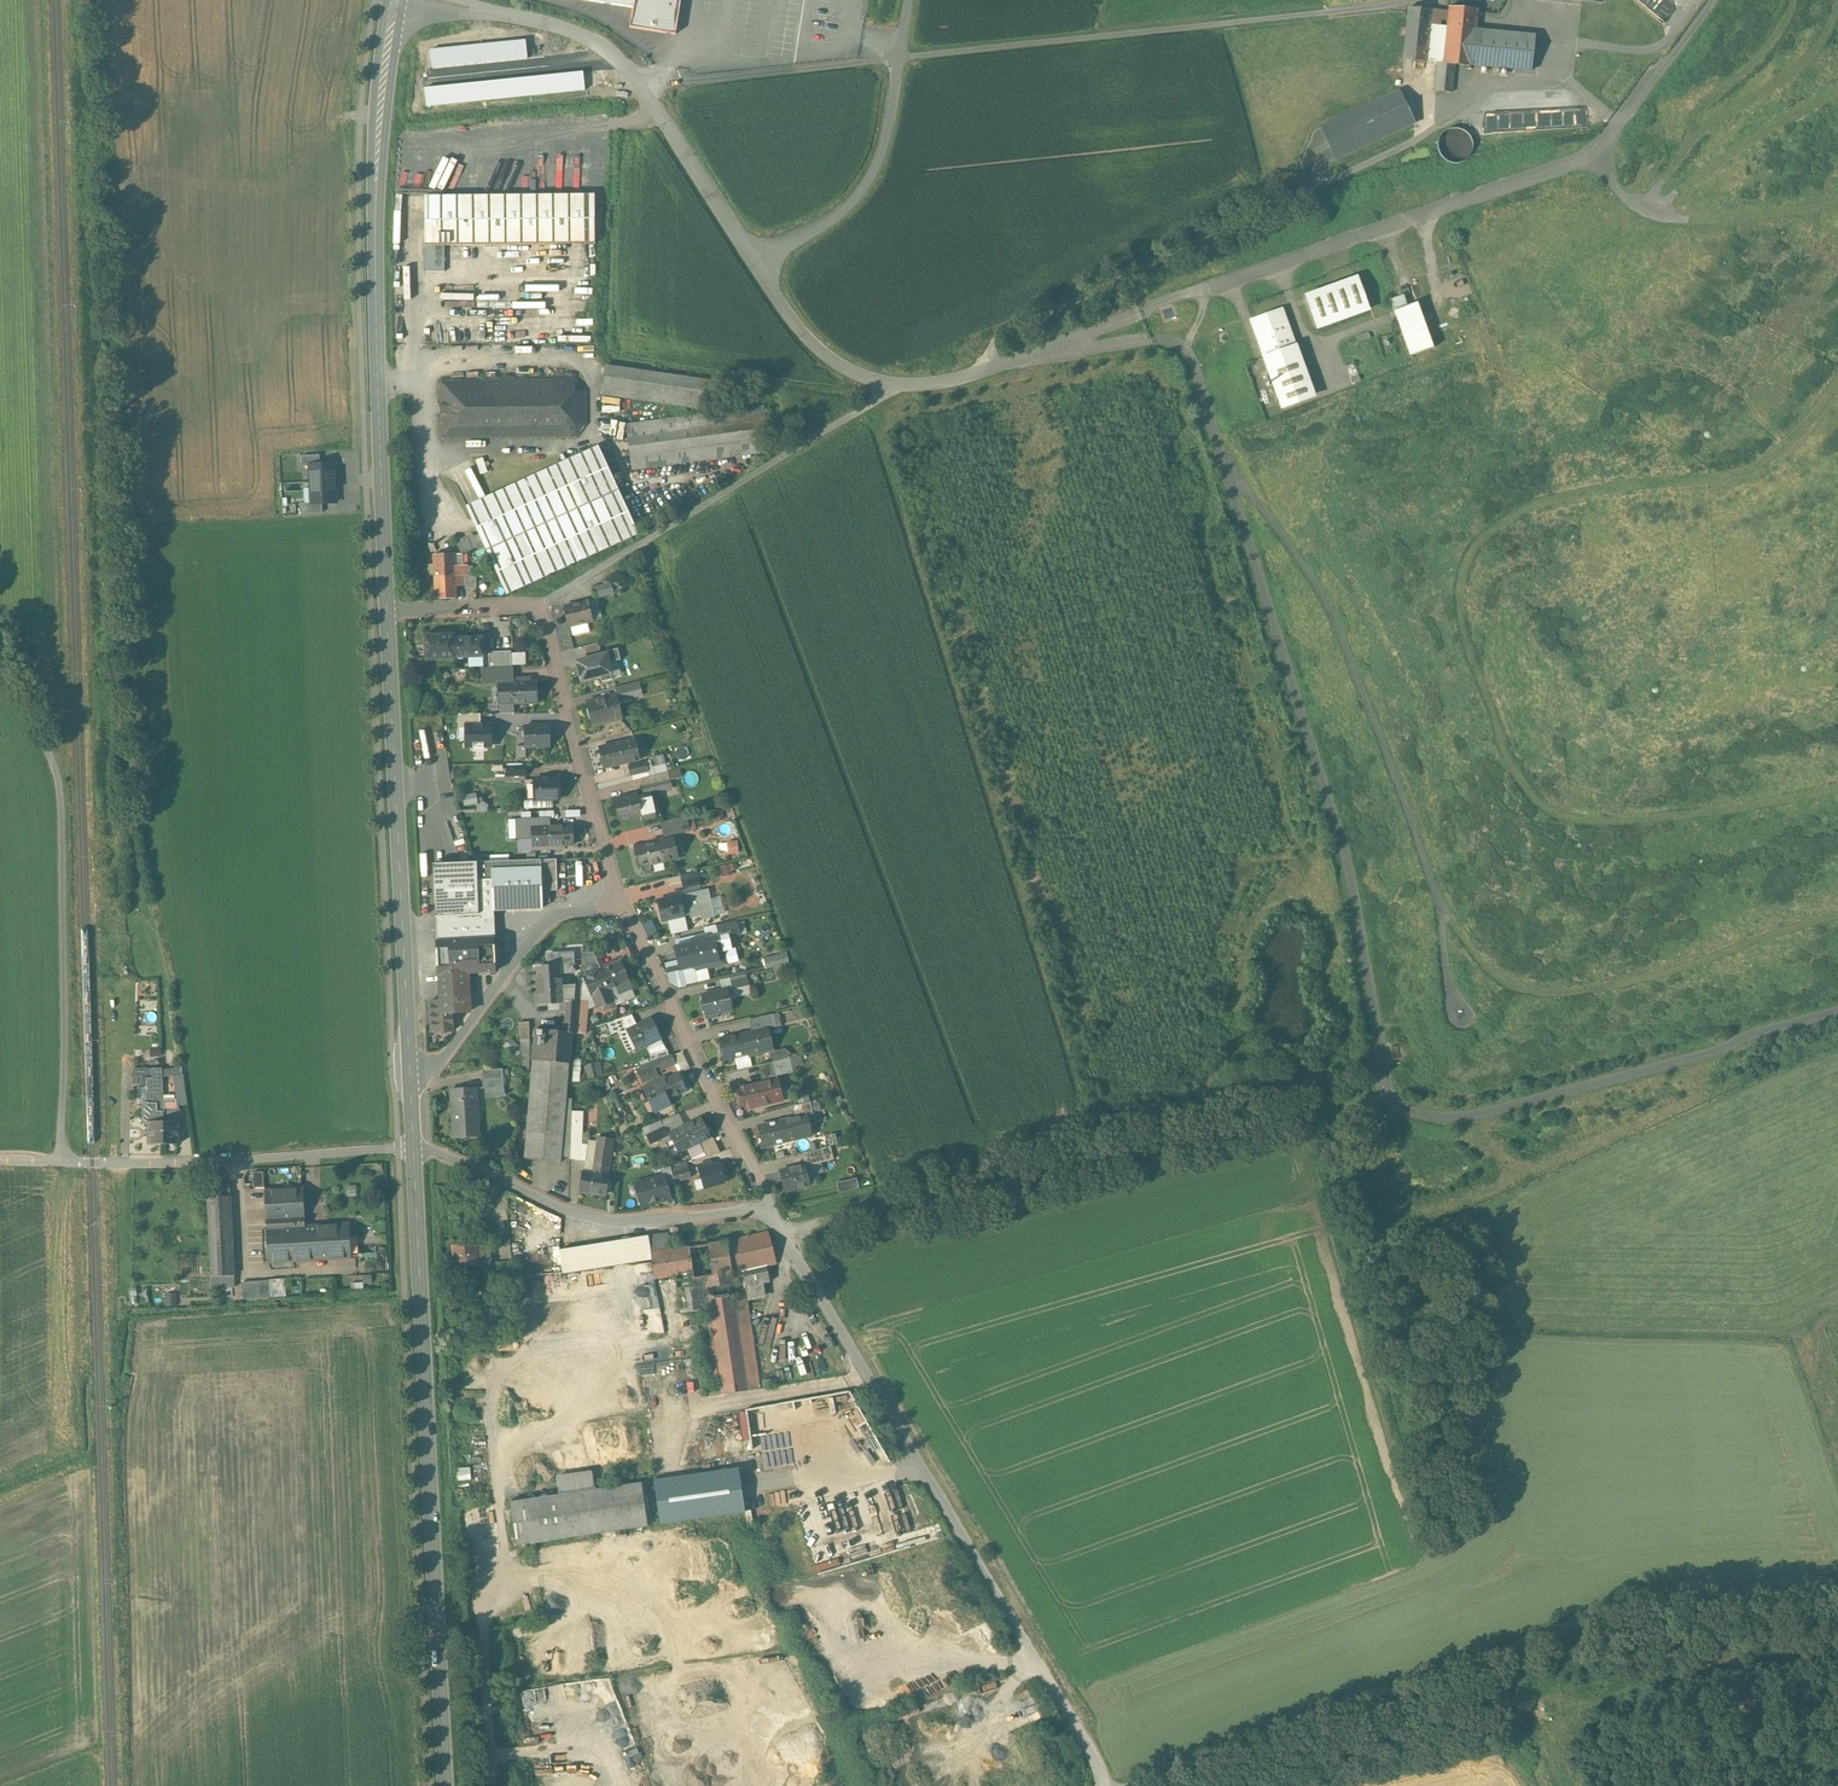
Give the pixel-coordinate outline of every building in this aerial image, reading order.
[(634,7),(631,27),(676,34),(681,0),(635,0),(634,7)] [(1444,63),(1438,62),(1435,90),(1451,92),(1454,65),(1471,67),(1471,66),(1529,72),(1534,34),(1474,27),(1475,11),(1450,9),(1449,13),(1409,9),(1404,59),(1424,61),(1428,22),(1442,24),(1442,19),(1449,20),(1444,63)] [(526,40),(430,50),(432,68),(527,59),(526,40)] [(584,72),(424,88),(426,107),(586,90),(584,72)] [(1399,90),(1315,123),(1329,159),(1413,126),(1399,90)] [(1554,92),(1555,105),(1575,104),(1574,90),(1554,92)] [(1515,114),(1486,116),(1487,128),(1516,126),(1515,114)] [(1524,114),(1515,114),(1516,126),(1525,126),(1524,114)] [(1450,117),(1448,118),(1447,118),(1445,120),(1443,122),(1441,124),(1439,127),(1439,130),(1438,132),(1438,134),(1439,137),(1439,140),(1440,142),(1441,144),(1443,146),(1445,147),(1446,148),(1448,149),(1451,150),(1454,151),(1457,151),(1460,151),(1462,150),(1464,150),(1466,149),(1468,147),(1470,145),(1471,143),(1473,141),(1473,138),(1474,137),(1474,135),(1474,133),(1474,132),(1474,130),(1473,128),(1473,127),(1471,124),(1470,122),(1468,120),(1467,119),(1465,118),(1462,116),(1459,116),(1456,116),(1453,116),(1450,117)] [(426,196),(425,272),(444,272),(445,246),(595,244),(595,195),(426,196)] [(1356,279),(1308,296),(1318,326),(1367,308),(1356,279)] [(1417,301),(1408,305),(1404,294),(1390,299),(1410,356),(1434,347),(1417,301)] [(1281,310),(1252,321),(1257,333),(1266,357),(1294,347),(1286,323),(1281,310)] [(1368,332),(1356,336),(1358,343),(1371,338),(1368,332)] [(1266,357),(1265,357),(1283,406),(1312,395),(1295,347),(1266,357)] [(1354,363),(1346,366),(1351,379),(1359,376),(1354,363)] [(714,382),(605,367),(601,395),(710,411),(714,382)] [(575,380),(440,381),(440,438),(576,436),(586,425),(585,393),(575,380)] [(763,407),(626,426),(632,470),(769,450),(763,407)] [(598,446),(466,506),(478,532),(480,535),(484,545),(493,565),(497,573),(507,594),(639,534),(598,446)] [(320,455),(302,456),(302,466),(310,466),(310,465),(320,465),(320,455)] [(320,465),(310,465),(310,466),(312,503),(312,504),(322,503),(336,503),(334,464),(320,465)] [(312,503),(300,504),(301,514),(323,513),(322,503),(312,504),(312,503)] [(473,534),(456,542),(461,553),(462,553),(462,552),(464,551),(466,554),(470,551),(479,548),(484,545),(480,535),(474,538),(473,534)] [(454,554),(434,555),(436,599),(456,598),(455,586),(454,566),(454,554)] [(462,554),(454,554),(454,566),(463,566),(463,564),(462,564),(462,554)] [(493,565),(484,569),(487,574),(497,573),(493,565)] [(467,566),(463,566),(454,566),(455,586),(465,586),(465,588),(476,588),(475,575),(473,575),(468,575),(467,566)] [(604,583),(593,586),(596,597),(614,592),(610,580),(603,582),(604,583)] [(587,601),(563,607),(569,627),(593,621),(587,601)] [(470,633),(425,636),(427,660),(472,657),(471,655),(470,638),(470,633)] [(484,637),(470,638),(471,655),(485,655),(484,637)] [(588,659),(602,656),(601,653),(598,643),(584,647),(588,659)] [(618,648),(601,653),(602,656),(606,655),(608,663),(621,660),(618,648)] [(512,663),(527,662),(527,651),(512,652),(512,663)] [(511,652),(489,653),(490,668),(500,668),(512,667),(511,652)] [(588,659),(577,662),(582,680),(600,675),(611,672),(608,663),(606,655),(602,656),(588,659)] [(490,668),(484,668),(485,685),(499,684),(501,684),(501,683),(500,668),(490,668)] [(612,679),(611,672),(600,675),(601,682),(612,679)] [(528,678),(513,678),(513,682),(501,683),(501,684),(499,684),(500,704),(538,703),(537,681),(528,682),(528,678)] [(639,681),(619,686),(621,695),(641,690),(639,681)] [(616,696),(588,704),(593,724),(621,717),(616,696)] [(481,725),(481,714),(459,714),(459,729),(466,729),(466,725),(481,725)] [(484,747),(492,747),(492,725),(481,725),(466,725),(466,729),(466,747),(474,747),(474,748),(484,748),(484,747)] [(549,726),(525,726),(525,747),(549,748),(549,726)] [(633,739),(599,748),(604,768),(628,761),(625,752),(636,749),(633,739)] [(645,761),(627,765),(632,781),(667,772),(664,763),(647,767),(645,761)] [(525,766),(507,766),(507,776),(525,775),(525,766)] [(559,777),(533,779),(534,799),(560,798),(559,777)] [(670,777),(642,785),(644,794),(672,786),(670,777)] [(623,798),(614,800),(619,820),(642,814),(638,799),(636,792),(622,796),(623,798)] [(462,794),(463,804),(477,803),(476,793),(462,794)] [(650,796),(638,799),(642,814),(643,820),(655,817),(650,796)] [(483,802),(479,805),(481,811),(486,811),(488,805),(483,802)] [(555,813),(533,813),(533,823),(555,822),(555,813)] [(684,818),(661,823),(665,837),(687,832),(684,818)] [(572,825),(536,826),(537,836),(533,836),(534,848),(560,848),(560,844),(572,844),(572,825)] [(673,837),(657,841),(663,862),(678,857),(673,837)] [(738,838),(720,838),(720,854),(738,854),(738,838)] [(657,841),(635,848),(641,868),(643,873),(645,874),(653,872),(654,869),(653,865),(663,862),(657,841)] [(540,859),(477,862),(478,880),(492,879),(493,898),(493,910),(494,910),(542,908),(542,902),(550,902),(550,891),(558,890),(557,866),(541,867),(540,859)] [(737,861),(719,866),(722,876),(733,874),(732,869),(739,867),(737,861)] [(477,862),(433,864),(436,916),(479,914),(478,899),(478,880),(477,862)] [(697,872),(681,876),(685,892),(701,888),(697,872)] [(681,876),(666,880),(668,885),(682,882),(681,876)] [(492,879),(478,880),(478,899),(493,898),(492,879)] [(670,897),(657,900),(662,919),(690,912),(691,917),(700,915),(701,919),(714,916),(707,890),(680,897),(679,892),(669,895),(670,897)] [(493,898),(478,899),(479,914),(482,914),(483,919),(494,918),(494,910),(493,910),(493,898)] [(479,914),(436,916),(437,940),(493,937),(493,938),(496,938),(494,918),(483,919),(482,914),(479,914)] [(736,922),(717,927),(719,937),(720,941),(729,939),(740,937),(736,922)] [(493,937),(437,940),(439,974),(440,974),(467,973),(495,971),(493,938),(493,937)] [(675,947),(680,966),(681,969),(682,969),(693,966),(694,971),(726,963),(723,951),(731,949),(729,939),(720,941),(719,937),(707,940),(706,937),(692,940),(692,943),(675,947)] [(597,952),(582,951),(581,967),(597,961),(597,952)] [(765,967),(785,962),(783,952),(762,957),(765,967)] [(549,967),(536,968),(539,1004),(560,1002),(579,1001),(579,1000),(580,987),(563,988),(562,973),(573,972),(572,953),(548,955),(549,967)] [(597,961),(581,967),(580,978),(601,970),(597,961)] [(601,970),(580,978),(580,987),(579,1000),(588,1001),(588,1007),(591,1007),(596,1005),(597,1007),(600,1006),(601,1008),(604,1010),(611,1007),(613,1003),(612,1001),(614,1000),(616,1005),(635,996),(620,962),(601,970)] [(681,969),(680,966),(667,969),(670,982),(678,987),(686,986),(682,969),(681,969)] [(467,973),(440,974),(441,989),(468,988),(467,973)] [(745,976),(729,980),(731,989),(747,985),(745,976)] [(468,988),(441,989),(442,999),(469,998),(468,988)] [(726,988),(700,993),(704,1014),(730,1009),(726,988)] [(442,999),(431,1000),(433,1031),(453,1030),(452,1012),(470,1011),(469,998),(442,999)] [(588,1001),(579,1000),(579,1001),(578,1010),(576,1033),(585,1033),(586,1024),(587,1025),(588,1012),(587,1012),(588,1007),(588,1001)] [(579,1001),(560,1002),(560,1012),(564,1013),(565,1013),(565,1009),(578,1010),(579,1001)] [(1411,1001),(1404,1003),(1407,1015),(1414,1014),(1411,1001)] [(578,1010),(565,1009),(565,1013),(564,1013),(563,1031),(563,1032),(571,1033),(576,1033),(578,1010)] [(773,1014),(750,1019),(753,1032),(768,1029),(769,1029),(776,1028),(773,1014)] [(621,1034),(627,1031),(638,1026),(637,1025),(632,1015),(614,1020),(614,1021),(619,1031),(621,1034)] [(652,1018),(637,1025),(638,1026),(627,1031),(636,1049),(636,1051),(662,1038),(652,1018)] [(612,1034),(619,1031),(614,1021),(608,1024),(612,1034)] [(529,1022),(519,1022),(520,1038),(530,1038),(529,1022)] [(563,1031),(535,1028),(527,1134),(564,1136),(566,1111),(571,1033),(563,1032),(563,1031)] [(753,1032),(745,1034),(749,1053),(749,1054),(749,1057),(761,1054),(760,1051),(773,1048),(769,1029),(768,1029),(753,1032)] [(627,1031),(621,1034),(620,1035),(628,1052),(636,1049),(627,1031)] [(745,1034),(721,1039),(725,1059),(749,1054),(749,1053),(745,1034)] [(668,1050),(654,1054),(656,1060),(670,1056),(668,1050)] [(653,1061),(649,1063),(637,1069),(645,1082),(658,1075),(657,1072),(675,1063),(671,1055),(670,1056),(656,1060),(653,1061)] [(803,1055),(775,1061),(778,1075),(806,1069),(803,1055)] [(762,1079),(778,1075),(775,1061),(759,1065),(762,1079)] [(595,1065),(587,1067),(590,1078),(598,1076),(595,1065)] [(164,1092),(162,1068),(153,1068),(153,1075),(153,1078),(147,1078),(148,1092),(164,1092)] [(504,1068),(482,1070),(483,1078),(504,1076),(504,1068)] [(749,1075),(739,1076),(738,1071),(728,1072),(730,1083),(749,1080),(749,1075)] [(678,1072),(665,1078),(664,1076),(658,1079),(668,1098),(686,1089),(678,1072)] [(183,1075),(174,1077),(177,1106),(187,1105),(183,1075)] [(504,1076),(483,1078),(483,1087),(505,1085),(504,1076)] [(778,1077),(763,1081),(767,1099),(768,1103),(783,1099),(778,1077)] [(658,1079),(643,1086),(650,1100),(652,1099),(657,1110),(671,1103),(668,1098),(658,1079)] [(763,1081),(742,1086),(746,1104),(767,1099),(763,1081)] [(477,1087),(453,1088),(454,1139),(479,1138),(477,1087)] [(164,1092),(148,1092),(148,1103),(143,1103),(143,1124),(149,1124),(149,1143),(164,1143),(164,1112),(164,1106),(164,1092)] [(810,1101),(791,1106),(794,1118),(806,1115),(813,1113),(810,1101)] [(572,1111),(566,1111),(564,1136),(570,1137),(572,1111)] [(580,1112),(572,1111),(570,1137),(570,1143),(579,1144),(580,1112)] [(181,1112),(164,1112),(164,1143),(179,1144),(179,1124),(181,1124),(181,1112)] [(794,1118),(783,1120),(787,1141),(811,1136),(806,1115),(794,1118)] [(700,1117),(671,1133),(681,1151),(699,1142),(710,1136),(700,1117)] [(783,1120),(758,1126),(763,1147),(787,1141),(783,1120)] [(664,1126),(646,1135),(651,1144),(668,1135),(664,1126)] [(564,1136),(527,1134),(525,1159),(562,1161),(562,1156),(564,1136)] [(710,1136),(699,1142),(706,1156),(721,1152),(712,1135),(710,1136)] [(570,1137),(564,1136),(562,1156),(569,1157),(570,1143),(570,1137)] [(597,1139),(592,1173),(583,1171),(580,1192),(605,1196),(612,1141),(597,1139)] [(588,1145),(579,1144),(570,1143),(569,1157),(586,1159),(588,1145)] [(831,1146),(805,1152),(808,1166),(834,1160),(831,1146)] [(719,1163),(708,1166),(707,1162),(698,1165),(704,1188),(725,1182),(719,1163)] [(686,1163),(671,1168),(671,1169),(675,1182),(690,1177),(686,1163)] [(805,1165),(781,1172),(786,1192),(811,1186),(805,1165)] [(671,1169),(663,1172),(664,1175),(666,1184),(675,1182),(671,1169)] [(263,1172),(253,1172),(254,1188),(264,1187),(263,1172)] [(664,1175),(636,1184),(642,1205),(670,1197),(666,1184),(664,1175)] [(857,1179),(837,1181),(838,1189),(858,1187),(857,1179)] [(219,1194),(229,1194),(229,1183),(218,1184),(219,1194)] [(302,1188),(266,1190),(269,1262),(328,1258),(350,1257),(349,1224),(304,1227),(302,1188)] [(226,1197),(208,1198),(211,1276),(229,1275),(226,1197)] [(768,1231),(727,1240),(727,1241),(728,1241),(732,1273),(736,1272),(743,1271),(764,1266),(776,1264),(768,1231)] [(668,1233),(648,1236),(651,1252),(671,1250),(668,1233)] [(648,1236),(559,1250),(563,1273),(652,1259),(651,1252),(648,1236)] [(671,1250),(651,1252),(652,1259),(654,1278),(675,1275),(692,1273),(693,1279),(732,1273),(728,1241),(727,1241),(671,1250)] [(476,1243),(453,1245),(453,1256),(452,1256),(453,1267),(462,1267),(462,1269),(469,1269),(469,1266),(478,1265),(477,1247),(476,1243)] [(489,1246),(477,1247),(478,1265),(481,1265),(490,1264),(489,1246)] [(511,1261),(504,1262),(505,1276),(512,1276),(511,1261)] [(504,1262),(497,1262),(498,1277),(505,1276),(504,1262)] [(764,1266),(743,1271),(744,1283),(745,1283),(746,1285),(769,1282),(764,1266)] [(709,1396),(748,1390),(759,1389),(744,1283),(743,1271),(736,1272),(736,1273),(732,1273),(693,1279),(697,1310),(706,1377),(709,1396)] [(692,1273),(675,1275),(681,1313),(697,1310),(693,1279),(692,1273)] [(270,1280),(242,1282),(243,1299),(272,1297),(270,1280)] [(497,1280),(483,1282),(484,1299),(499,1297),(497,1280)] [(165,1305),(175,1305),(175,1292),(165,1292),(165,1305)] [(782,1370),(776,1371),(778,1384),(785,1383),(782,1370)] [(740,1440),(747,1440),(747,1451),(755,1451),(754,1435),(760,1434),(758,1408),(738,1409),(740,1440)] [(591,1475),(557,1480),(559,1495),(511,1502),(517,1546),(766,1509),(758,1451),(742,1453),(719,1457),(711,1458),(713,1473),(594,1491),(591,1475)] [(472,1479),(472,1466),(455,1467),(456,1480),(472,1479)]
